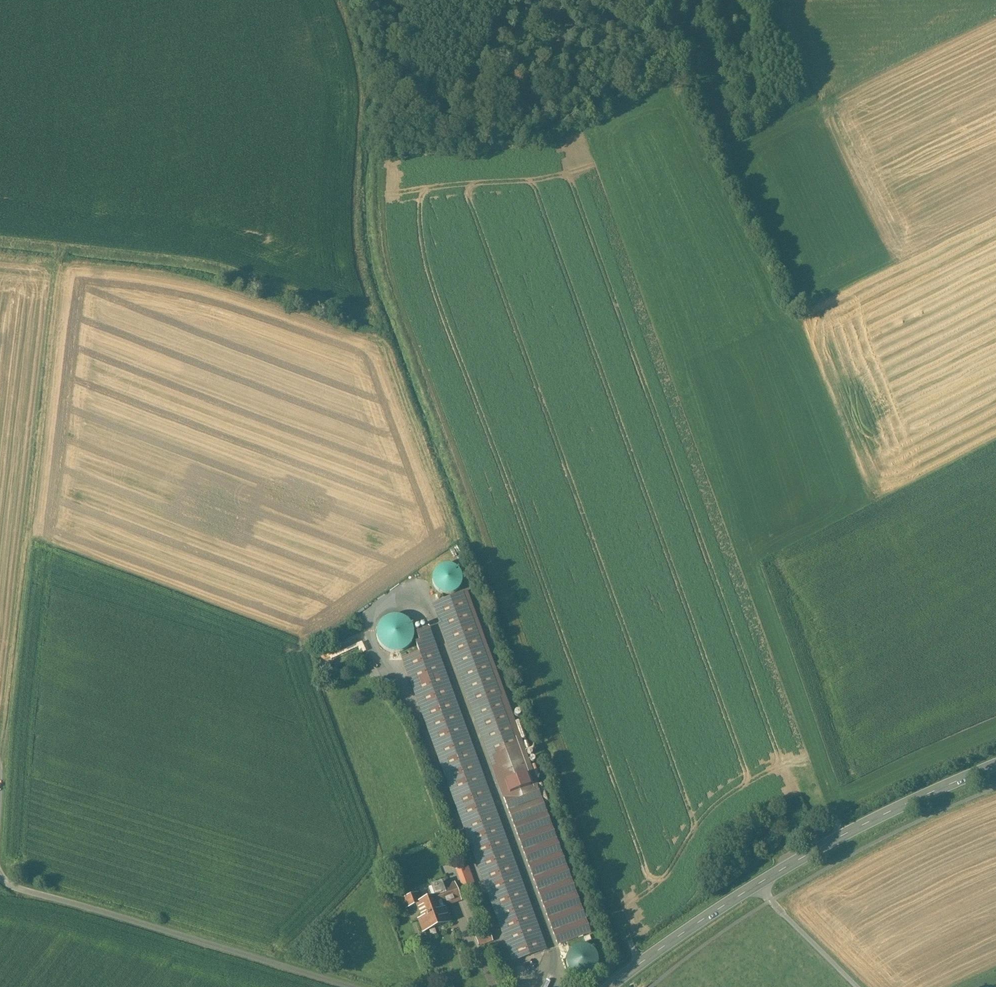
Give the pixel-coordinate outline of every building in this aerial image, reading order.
[(442,567),(440,568),(439,569),(438,570),(437,571),(435,573),(434,576),(433,577),(433,578),(433,580),(433,581),(433,584),(434,585),(434,587),(435,589),(437,591),(439,593),(441,594),(443,595),(445,595),(448,596),(451,595),(454,594),(455,593),(456,592),(457,591),(458,590),(460,589),(461,587),(461,585),(462,583),(462,581),(462,579),(462,578),(461,577),(461,576),(460,574),(460,573),(459,572),(458,571),(456,569),(454,568),(452,567),(450,567),(447,566),(444,567),(442,567)] [(537,784),(468,595),(435,608),(503,796),(537,784)] [(395,615),(390,616),(388,617),(386,618),(383,620),(381,622),(379,624),(378,627),(377,628),(377,630),(377,632),(377,635),(377,638),(377,639),(378,641),(379,643),(380,644),(381,646),(383,648),(385,649),(386,650),(388,651),(391,652),(393,653),(396,653),(399,652),(402,652),(405,650),(408,648),(410,646),(412,644),(413,641),(413,640),(414,637),(414,635),(414,633),(414,631),(414,629),(413,628),(412,626),(411,624),(409,621),(407,620),(405,618),(404,617),(401,616),(398,615),(395,615)] [(546,949),(436,646),(402,659),(513,961),(546,949)] [(591,932),(537,784),(503,796),(557,945),(591,932)] [(773,839),(768,845),(773,849),(778,843),(773,839)] [(454,884),(436,891),(438,896),(442,895),(446,905),(460,900),(454,884)] [(438,896),(421,902),(418,893),(402,899),(405,909),(417,905),(422,919),(419,920),(419,919),(418,920),(419,921),(419,920),(423,931),(423,932),(424,932),(450,922),(451,922),(450,921),(446,909),(447,908),(446,905),(442,895),(438,896)] [(591,934),(581,938),(583,944),(593,940),(591,934)] [(580,946),(577,947),(574,948),(573,949),(571,951),(570,953),(569,955),(568,957),(568,959),(567,961),(568,965),(569,967),(570,969),(571,971),(573,972),(574,973),(576,974),(579,975),(581,976),(583,976),(586,975),(588,975),(589,974),(591,973),(592,972),(594,970),(595,969),(596,967),(597,965),(597,963),(597,961),(597,958),(597,957),(597,955),(596,954),(595,952),(594,951),(592,949),(591,948),(589,947),(586,946),(584,946),(582,946),(580,946)]
